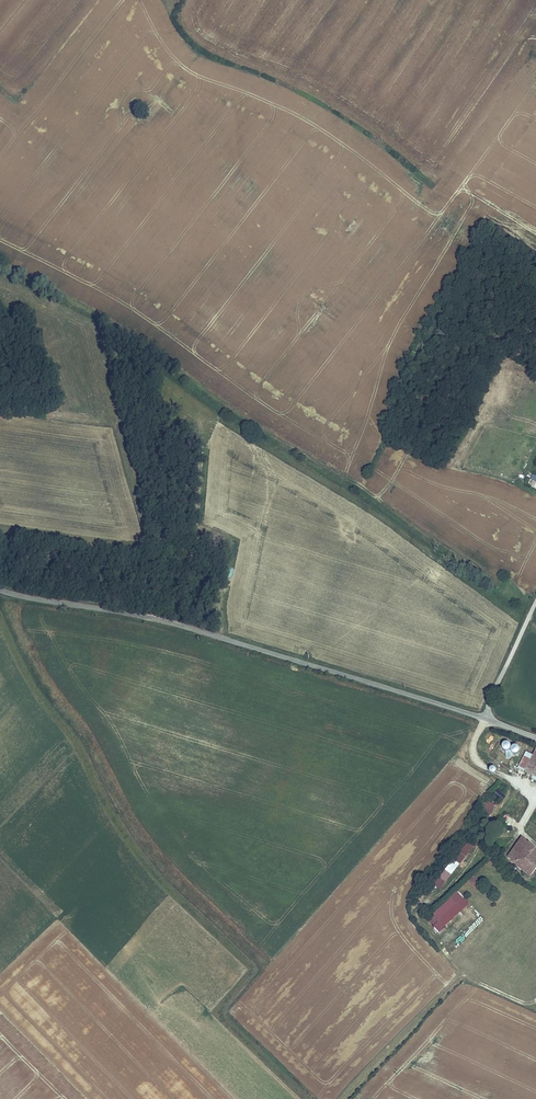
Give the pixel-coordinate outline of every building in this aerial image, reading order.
[(517,743),(512,746),(509,740),(500,745),(508,758),(521,750),(517,743)] [(534,744),(529,755),(522,772),(529,775),(535,760),(535,745),(534,744)] [(529,755),(522,752),(515,769),(522,772),(529,755)] [(481,812),(491,816),(495,804),(486,800),(481,812)] [(521,833),(506,852),(530,871),(535,862),(535,852),(533,856),(526,850),(532,842),(521,833)] [(532,842),(526,850),(533,856),(535,852),(535,845),(532,842)] [(447,872),(452,874),(458,864),(453,861),(447,872)] [(473,875),(468,882),(476,889),(481,882),(473,875)] [(439,932),(469,904),(457,891),(453,894),(454,895),(427,920),(439,932)] [(461,928),(455,935),(462,941),(468,933),(461,928)]
